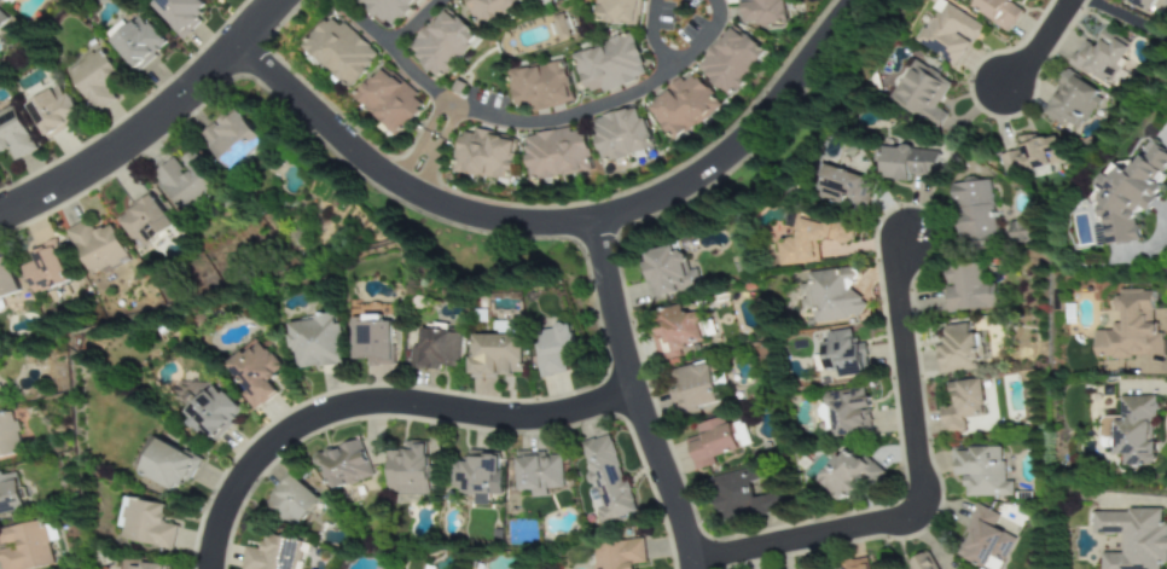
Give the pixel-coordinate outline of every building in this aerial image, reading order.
[(180,37),(208,10),(198,0),(152,0),(147,5),(180,37)] [(388,29),(416,0),(358,0),(388,29)] [(521,0),(464,0),(476,29),(524,8),(521,0)] [(593,22),(637,24),(638,0),(594,0),(593,22)] [(738,24),(779,23),(779,0),(737,0),(738,24)] [(955,66),(970,40),(974,43),(984,26),(939,0),(915,43),(955,66)] [(972,8),(1008,32),(1022,10),(1008,2),(1009,0),(977,0),(972,8)] [(1161,0),(1123,0),(1155,15),(1161,0)] [(439,81),(476,36),(441,7),(405,52),(439,81)] [(333,13),(302,46),(346,89),(378,58),(333,13)] [(560,39),(571,36),(564,13),(553,17),(560,39)] [(108,39),(133,71),(164,47),(139,14),(108,39)] [(690,68),(721,97),(760,56),(728,27),(690,68)] [(1107,86),(1111,79),(1119,83),(1123,75),(1115,71),(1130,45),(1104,30),(1095,46),(1084,40),(1070,64),(1107,86)] [(629,34),(571,53),(585,97),(643,77),(629,34)] [(112,101),(105,89),(121,80),(100,48),(64,71),(93,114),(112,101)] [(936,108),(951,83),(915,61),(891,101),(937,128),(945,114),(936,108)] [(507,70),(513,112),(570,105),(563,62),(507,70)] [(396,138),(424,103),(378,66),(352,103),(396,138)] [(1072,137),(1102,96),(1069,71),(1038,112),(1072,137)] [(643,106),(669,141),(715,106),(689,72),(643,106)] [(79,120),(56,81),(22,103),(45,140),(79,120)] [(6,149),(12,161),(33,150),(10,106),(0,111),(0,152),(6,149)] [(201,137),(222,161),(246,139),(251,145),(261,136),(234,107),(201,137)] [(587,118),(597,163),(649,152),(639,108),(587,118)] [(521,135),(527,181),(585,174),(580,128),(521,135)] [(451,173),(506,182),(513,139),(458,129),(451,173)] [(997,155),(1002,176),(1061,163),(1054,133),(1017,141),(1019,150),(997,155)] [(1135,213),(1151,210),(1161,187),(1158,185),(1166,165),(1166,152),(1152,145),(1150,150),(1140,152),(1136,162),(1108,167),(1093,200),(1096,218),(1110,224),(1105,234),(1107,246),(1140,240),(1135,213)] [(882,147),(881,179),(909,181),(909,176),(935,177),(936,150),(882,147)] [(176,157),(153,173),(182,214),(218,189),(192,151),(178,160),(176,157)] [(841,205),(842,202),(863,208),(872,180),(826,165),(816,197),(841,205)] [(952,184),(958,249),(995,246),(988,181),(952,184)] [(116,219),(140,250),(174,225),(150,193),(116,219)] [(777,266),(818,263),(816,241),(825,240),(848,245),(852,230),(852,227),(828,221),(817,222),(800,218),(796,237),(775,239),(777,266)] [(88,275),(127,258),(111,224),(90,234),(85,222),(67,230),(88,275)] [(1008,243),(1026,243),(1026,222),(1008,222),(1008,243)] [(21,267),(34,296),(69,280),(53,243),(31,252),(35,260),(21,267)] [(700,286),(694,268),(687,270),(679,243),(643,254),(656,299),(700,286)] [(19,292),(5,256),(0,258),(0,299),(19,292)] [(949,313),(995,307),(991,282),(980,283),(978,262),(943,267),(949,313)] [(807,273),(808,284),(799,285),(801,310),(811,309),(812,324),(849,320),(848,312),(859,311),(855,267),(807,273)] [(1095,356),(1163,359),(1165,310),(1153,310),(1154,291),(1117,289),(1115,331),(1096,331),(1095,356)] [(684,314),(682,305),(650,311),(660,361),(690,355),(688,345),(704,342),(698,312),(684,314)] [(354,316),(352,361),(394,363),(395,322),(382,322),(383,316),(354,316)] [(288,318),(289,350),(296,349),(296,366),(341,364),(340,317),(288,318)] [(573,323),(534,332),(544,378),(571,372),(568,359),(580,356),(573,323)] [(935,346),(938,373),(982,369),(979,333),(969,334),(968,323),(943,326),(945,345),(935,346)] [(412,365),(461,371),(465,333),(424,329),(422,346),(415,345),(412,365)] [(827,332),(828,342),(822,343),(825,372),(838,370),(839,377),(865,374),(863,344),(852,345),(851,330),(827,332)] [(526,335),(476,334),(476,356),(471,356),(471,376),(525,377),(526,335)] [(248,390),(242,394),(254,411),(278,392),(269,380),(283,370),(259,338),(227,363),(248,390)] [(709,360),(671,371),(676,388),(670,390),(677,414),(721,401),(709,360)] [(940,407),(943,433),(965,431),(964,419),(985,417),(982,379),(948,382),(950,405),(940,407)] [(213,442),(244,412),(217,384),(186,413),(213,442)] [(867,388),(826,392),(831,438),(872,434),(867,388)] [(1101,447),(1117,447),(1117,455),(1125,455),(1125,466),(1154,467),(1155,396),(1121,396),(1121,417),(1101,417),(1101,447)] [(21,452),(10,411),(0,414),(0,457),(21,452)] [(696,425),(699,436),(688,439),(696,471),(716,465),(713,456),(750,446),(743,420),(730,424),(728,416),(696,425)] [(598,524),(636,514),(628,481),(623,483),(610,435),(579,443),(591,487),(589,488),(598,524)] [(178,491),(184,479),(191,483),(203,458),(160,439),(143,475),(178,491)] [(316,468),(323,466),(330,490),(372,478),(361,440),(312,455),(316,468)] [(389,451),(389,501),(431,501),(430,441),(406,442),(406,451),(389,451)] [(1013,496),(1013,482),(1004,482),(1004,447),(954,449),(954,476),(965,475),(965,497),(1013,496)] [(816,480),(841,503),(865,478),(873,485),(885,473),(866,456),(861,462),(845,448),(816,480)] [(499,495),(501,453),(468,452),(468,463),(453,462),(452,486),(462,486),(462,494),(474,495),(473,505),(488,505),(488,495),(499,495)] [(517,491),(531,491),(531,498),(547,497),(546,489),(562,488),(561,453),(516,454),(517,491)] [(708,478),(719,521),(760,510),(758,500),(755,501),(752,490),(761,488),(756,467),(708,478)] [(23,511),(15,470),(0,473),(0,516),(23,511)] [(264,504),(282,523),(286,520),(293,527),(319,502),(294,475),(264,504)] [(179,525),(165,523),(168,504),(127,497),(122,528),(127,529),(125,540),(175,549),(179,525)] [(993,528),(999,515),(977,505),(955,555),(988,568),(1001,568),(1015,538),(993,528)] [(1093,534),(1122,534),(1122,553),(1102,553),(1102,568),(1159,568),(1159,564),(1166,564),(1166,562),(1166,551),(1166,536),(1166,524),(1160,524),(1159,510),(1093,511),(1093,534)] [(50,566),(40,521),(0,529),(0,545),(0,548),(0,568),(35,568),(50,566)] [(298,542),(265,534),(261,551),(246,547),(240,568),(291,568),(298,542)] [(596,568),(633,568),(632,564),(646,563),(644,540),(594,544),(596,568)] [(929,552),(908,562),(911,568),(936,568),(929,552)] [(867,557),(838,562),(839,568),(869,568),(867,557)]
